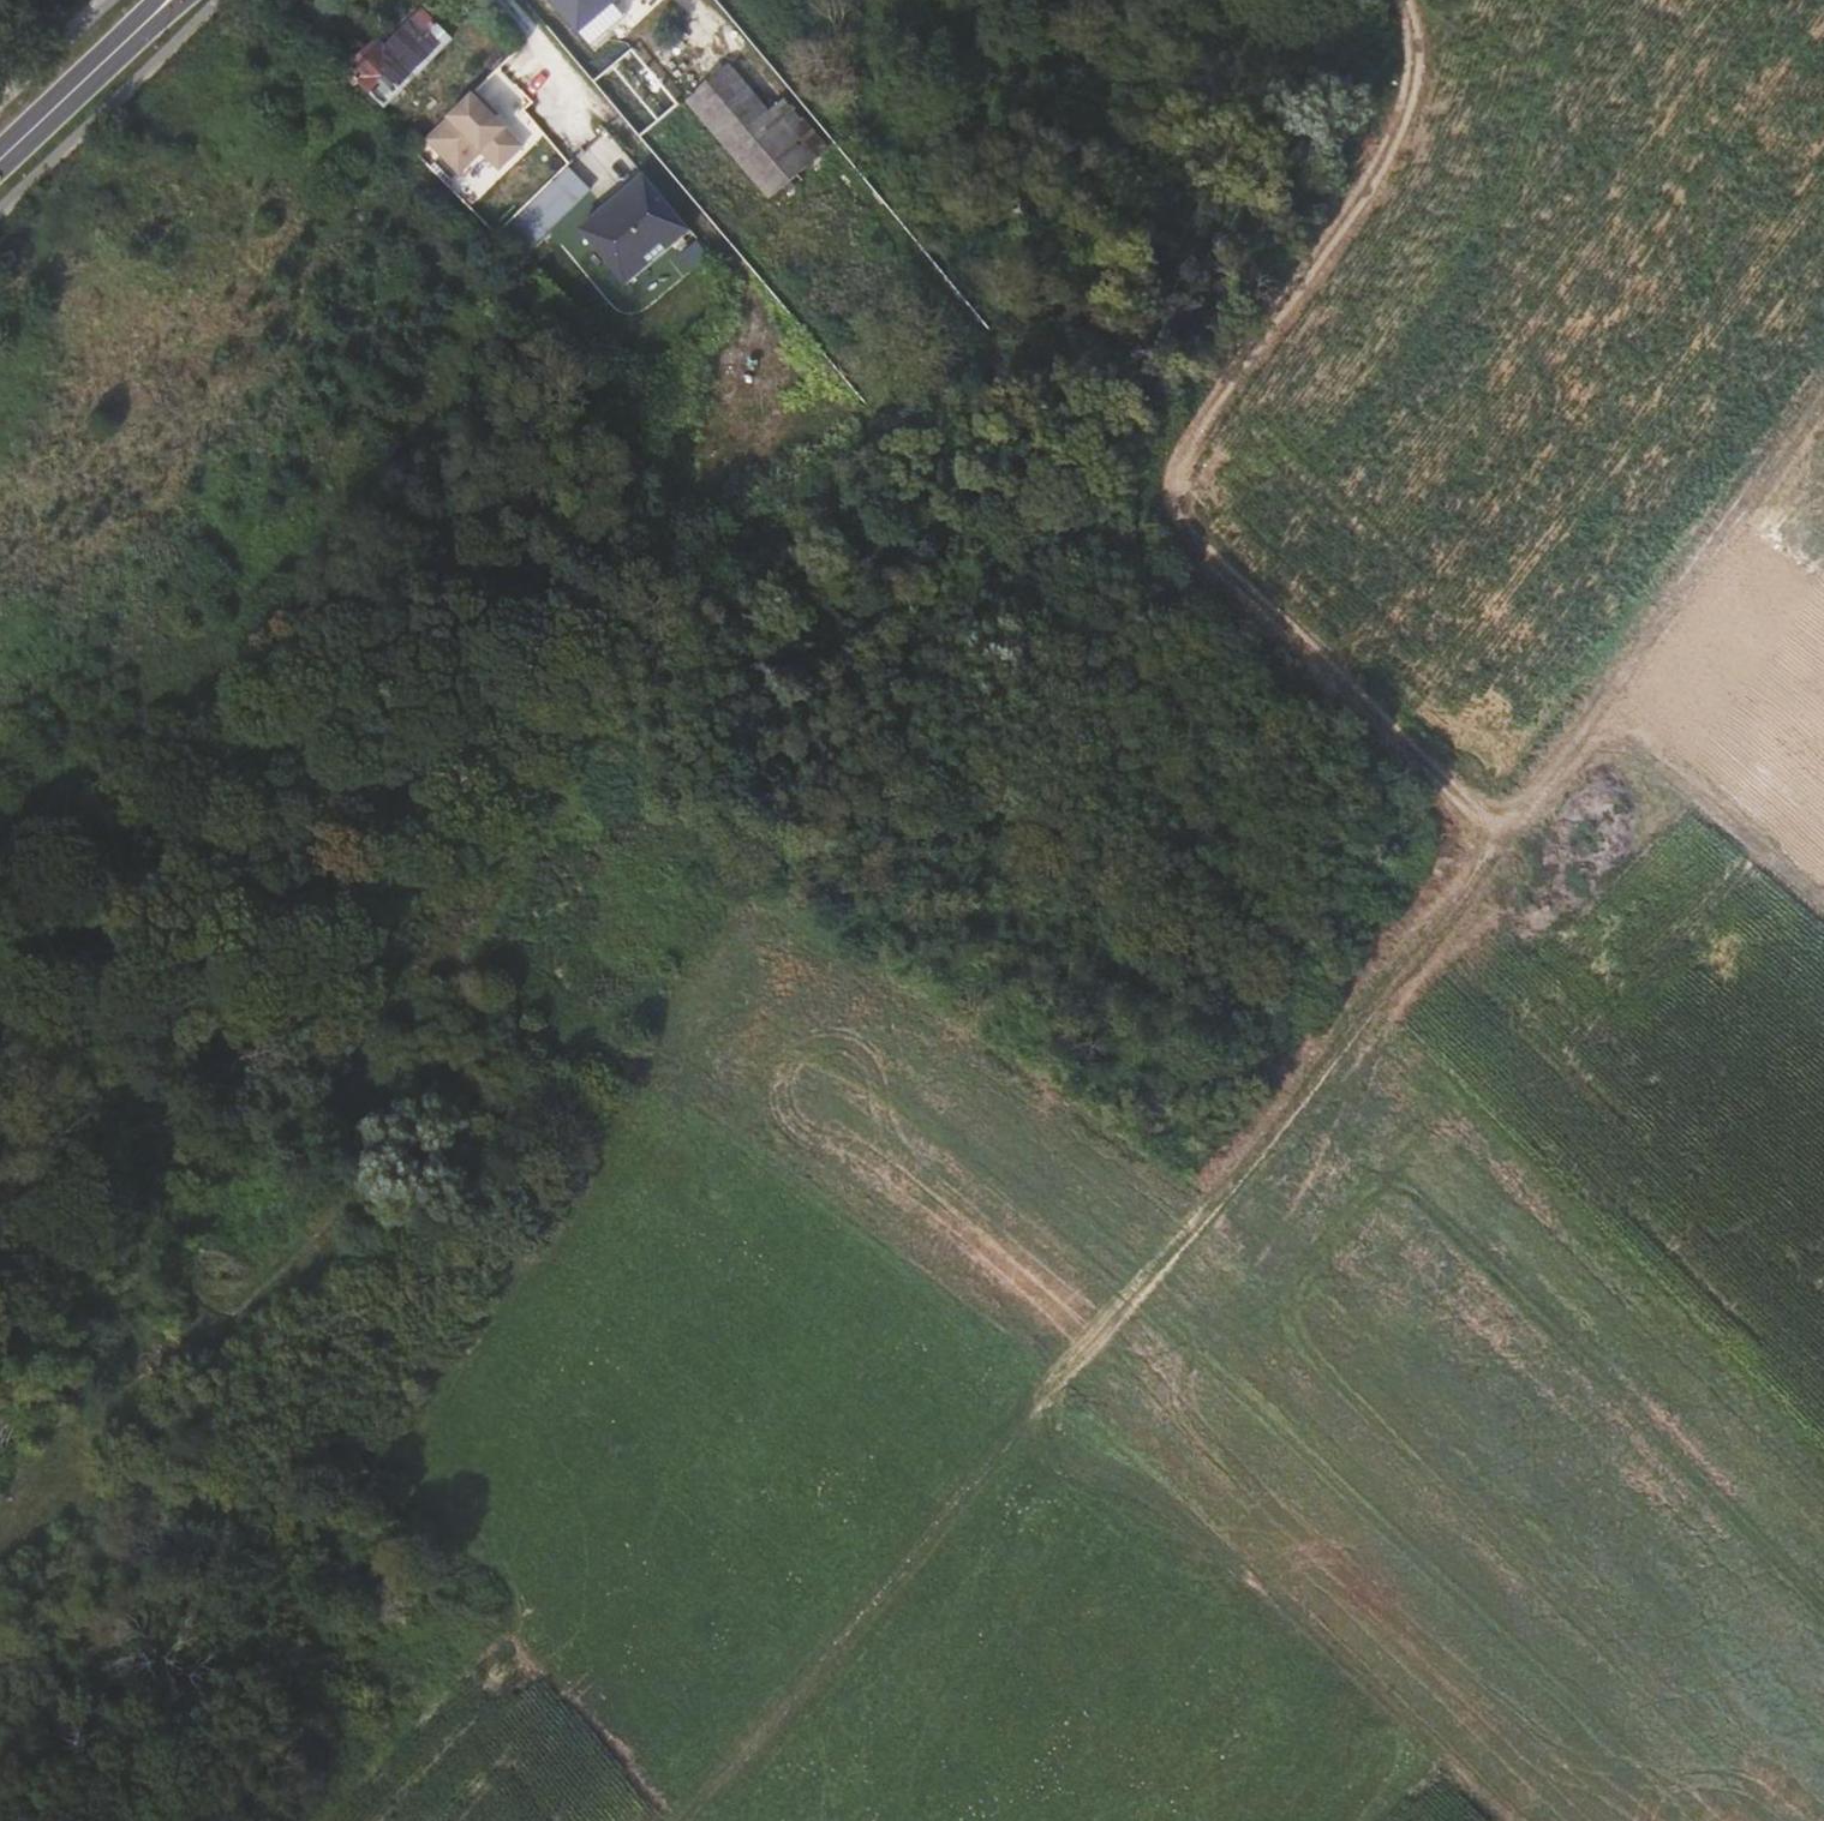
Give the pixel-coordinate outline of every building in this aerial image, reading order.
[(598,39),(629,11),(619,0),(563,0),(598,39)] [(380,101),(455,30),(432,6),(391,44),(382,34),(347,66),(380,101)] [(811,126),(767,75),(751,90),(710,47),(671,82),(756,174),(811,126)] [(687,205),(642,149),(579,200),(624,256),(687,205)]
